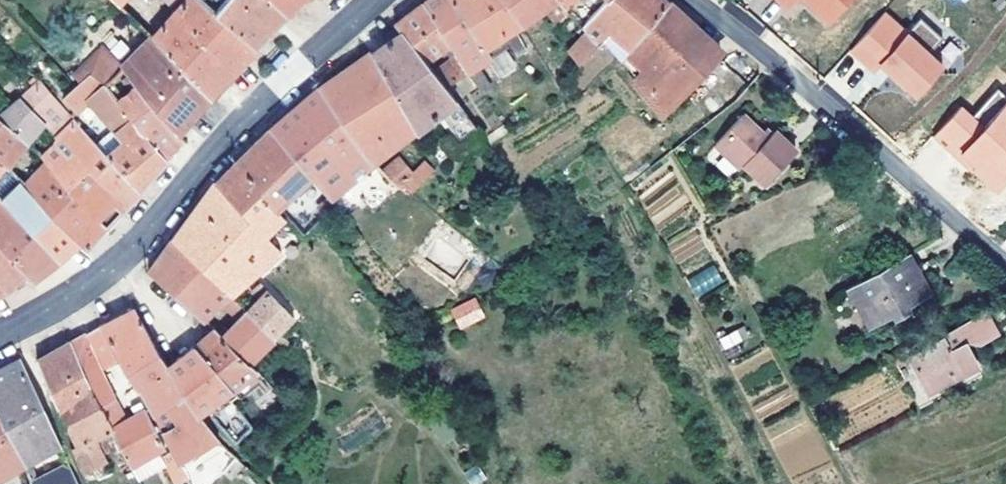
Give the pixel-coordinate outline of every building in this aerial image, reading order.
[(217,10),(205,0),(170,0),(179,9),(152,38),(209,98),(231,76),(260,47),(257,45),(217,10)] [(269,0),(205,0),(217,10),(257,45),(270,31),(287,15),(269,0)] [(287,15),(302,0),(269,0),(287,15)] [(452,0),(428,0),(424,3),(468,73),(479,66),(492,57),(486,49),(452,0)] [(503,0),(452,0),(486,49),(498,41),(503,50),(508,46),(515,58),(525,52),(513,31),(521,25),(503,0)] [(521,25),(550,4),(555,0),(503,0),(521,25)] [(568,7),(562,0),(555,0),(550,4),(561,18),(570,10),(568,7)] [(669,3),(665,0),(605,0),(583,26),(589,34),(598,46),(604,40),(621,59),(669,3)] [(827,18),(844,0),(808,0),(827,18)] [(468,73),(424,3),(407,16),(395,24),(401,32),(447,86),(468,73)] [(696,28),(669,3),(621,59),(667,112),(721,51),(696,28)] [(885,11),(851,48),(874,69),(881,62),(915,93),(943,63),(930,51),(943,36),(921,16),(907,31),(885,11)] [(447,86),(401,32),(378,48),(361,60),(416,132),(439,113),(461,139),(476,127),(456,100),(447,86)] [(579,65),(598,46),(589,34),(568,52),(579,65)] [(209,98),(152,38),(120,69),(135,86),(179,133),(192,118),(209,98)] [(492,57),(503,50),(498,41),(486,49),(492,57)] [(120,69),(101,46),(82,65),(90,73),(105,84),(120,69)] [(416,132),(361,60),(336,77),(319,89),(376,167),(416,132)] [(76,84),(90,73),(82,65),(70,77),(76,84)] [(493,88),(479,66),(468,73),(481,90),(486,86),(488,90),(493,88)] [(166,158),(118,100),(105,84),(90,73),(76,84),(76,85),(62,96),(75,112),(87,100),(114,132),(123,142),(107,155),(115,166),(140,190),(151,177),(166,158)] [(97,145),(61,103),(58,101),(41,80),(20,98),(0,114),(0,122),(23,146),(38,128),(52,143),(52,149),(36,159),(66,189),(84,171),(126,207),(135,199),(142,191),(140,190),(115,166),(107,155),(97,145)] [(172,151),(183,138),(179,133),(135,86),(118,100),(166,158),(172,151)] [(399,188),(384,175),(376,167),(319,89),(319,88),(292,111),(270,129),(310,175),(316,181),(328,196),(331,198),(363,172),(390,198),(396,191),(399,188)] [(925,177),(948,151),(999,197),(1005,189),(1005,96),(998,88),(973,116),(961,105),(908,163),(925,177)] [(766,183),(796,151),(774,130),(771,134),(767,137),(762,132),(742,114),(715,143),(741,167),(744,164),(766,183)] [(0,122),(0,166),(3,168),(23,146),(0,122)] [(771,134),(765,128),(762,132),(767,137),(771,134)] [(292,192),(310,175),(270,129),(238,160),(215,183),(241,210),(259,192),(274,209),(292,192)] [(107,155),(123,142),(114,132),(97,145),(107,155)] [(410,192),(437,166),(428,157),(413,171),(401,156),(385,175),(384,175),(399,188),(407,195),(410,192)] [(126,207),(84,171),(66,189),(36,159),(16,181),(60,225),(81,244),(85,249),(106,228),(126,207)] [(298,198),(316,181),(310,175),(292,192),(298,198)] [(16,181),(0,195),(0,203),(59,262),(67,256),(81,244),(60,225),(16,181)] [(230,295),(282,251),(267,234),(284,218),(274,209),(259,192),(241,210),(215,183),(187,219),(172,239),(201,267),(230,295)] [(407,195),(399,188),(396,191),(403,198),(407,195)] [(331,198),(328,196),(318,204),(335,223),(344,215),(331,198)] [(0,203),(0,245),(28,275),(33,282),(45,273),(59,262),(0,203)] [(230,295),(201,267),(172,239),(160,256),(148,271),(204,322),(222,305),(238,321),(221,337),(249,362),(274,337),(247,311),(230,295)] [(0,245),(0,286),(5,292),(17,283),(28,275),(0,245)] [(932,292),(909,252),(907,253),(930,293),(932,292)] [(930,293),(907,253),(851,286),(873,325),(892,315),(894,320),(912,309),(909,305),(930,293)] [(713,263),(686,279),(697,297),(724,281),(713,263)] [(295,317),(261,282),(252,291),(259,299),(247,311),(274,337),(284,346),(289,341),(280,331),(295,317)] [(873,325),(851,286),(846,288),(869,328),(873,325)] [(475,297),(449,309),(459,330),(485,318),(475,297)] [(198,412),(168,364),(135,308),(115,317),(101,325),(107,337),(119,359),(172,451),(179,464),(219,438),(198,412)] [(977,365),(964,341),(969,339),(980,340),(996,333),(984,309),(907,351),(894,358),(897,364),(911,357),(928,390),(977,365)] [(119,359),(107,337),(101,325),(84,334),(100,369),(119,359)] [(723,350),(750,339),(745,327),(718,338),(723,350)] [(231,388),(257,369),(249,362),(221,337),(213,331),(201,340),(193,346),(231,388)] [(165,447),(138,400),(128,406),(133,415),(124,419),(100,369),(84,334),(78,337),(70,340),(90,381),(102,405),(111,423),(113,428),(129,460),(139,478),(166,464),(161,457),(158,451),(165,447)] [(56,403),(90,381),(70,340),(52,350),(37,359),(56,403)] [(231,388),(193,346),(182,354),(176,359),(206,407),(231,388)] [(206,407),(176,359),(168,364),(198,412),(206,407)] [(21,360),(1,369),(9,386),(0,391),(2,393),(0,394),(0,410),(23,465),(60,445),(21,360)] [(1,369),(0,370),(0,394),(2,393),(0,391),(9,386),(1,369)] [(238,395),(263,376),(260,373),(257,369),(231,388),(238,395)] [(113,428),(111,423),(102,405),(90,381),(56,403),(74,444),(71,445),(82,471),(108,460),(97,436),(113,428)] [(237,441),(254,426),(232,398),(210,414),(211,416),(237,441)] [(0,410),(0,477),(23,465),(0,410)] [(179,464),(172,451),(161,457),(166,464),(177,483),(178,483),(187,479),(179,464)] [(69,465),(31,482),(31,483),(78,483),(69,465)] [(486,480),(479,466),(464,473),(469,483),(479,483),(486,480)]
